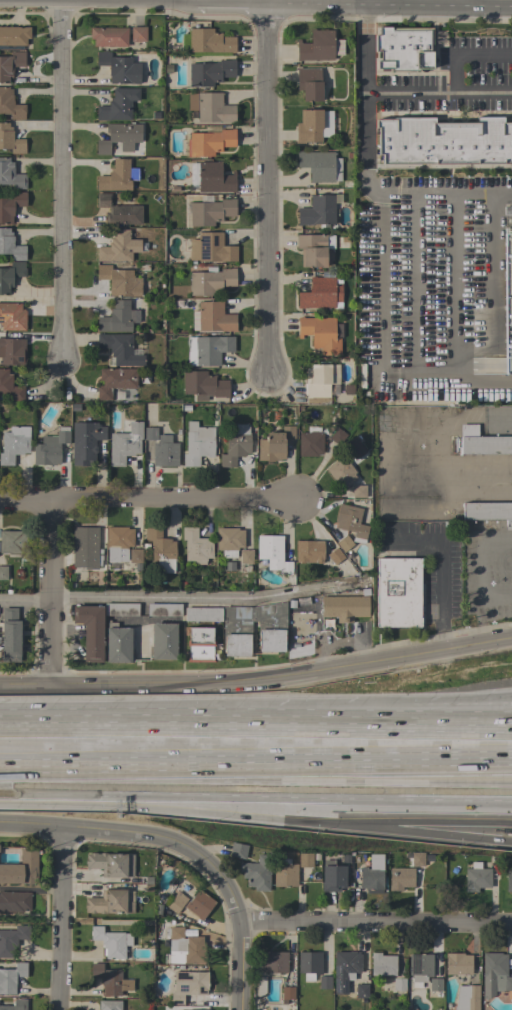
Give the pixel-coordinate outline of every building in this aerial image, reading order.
[(26,46),(0,45),(0,27),(30,27),(30,39),(26,39),(26,46)] [(127,28),(127,46),(93,46),(93,39),(90,39),(90,27),(127,28)] [(146,27),(146,42),(131,42),(131,27),(146,27)] [(390,69),(376,69),(376,61),(380,61),(380,52),(375,52),(374,35),(378,35),(378,27),(392,27),(392,28),(433,28),(433,45),(430,45),(430,51),(432,51),(433,69),(418,69),(418,71),(390,71),(390,69)] [(188,31),(189,31),(189,29),(213,29),(213,33),(221,33),(221,37),(235,37),(235,53),(230,53),(230,55),(188,55),(188,31)] [(301,61),(297,61),(297,39),(300,39),(300,43),(310,43),(310,29),(315,29),(315,30),(333,30),(333,60),(301,60),(301,61)] [(342,55),(342,40),(332,39),(332,55),(342,55)] [(130,63),(140,63),(139,84),(112,83),(112,79),(110,78),(110,76),(108,76),(109,66),(96,66),(97,51),(110,52),(110,57),(131,58),(130,63)] [(8,83),(0,83),(0,57),(7,57),(7,56),(11,56),(11,52),(24,52),(24,67),(12,67),(12,78),(8,78),(8,83)] [(215,63),(215,61),(219,61),(219,60),(230,60),(230,59),(234,59),(235,77),(222,78),(222,82),(213,82),(213,87),(189,87),(189,63),(215,63)] [(297,68),(301,68),(320,68),(320,82),(322,82),(322,101),(302,101),(302,90),(296,90),(297,68)] [(11,115),(0,114),(0,87),(9,87),(9,89),(12,89),(12,95),(13,95),(13,101),(14,101),(13,105),(25,105),(25,119),(10,119),(11,115)] [(131,120),(110,120),(110,121),(96,120),(96,106),(108,106),(108,101),(110,101),(110,98),(113,98),(113,88),(129,88),(129,100),(131,100),(131,120)] [(198,110),(188,110),(188,93),(197,94),(197,93),(222,93),(222,105),(235,106),(235,123),(230,123),(230,122),(198,122),(198,110)] [(296,123),(300,123),(300,110),(322,110),(322,129),(321,129),(321,142),(304,142),(304,143),(296,143),(296,123)] [(504,123),(511,123),(511,163),(382,164),(382,154),(378,155),(378,128),(375,128),(375,119),(392,119),(392,117),(435,117),(435,123),(476,123),(476,117),(504,117),(504,123)] [(11,149),(0,149),(0,123),(9,123),(9,127),(12,127),(12,131),(13,131),(13,139),(25,139),(24,154),(11,153),(11,149)] [(141,124),(140,143),(133,143),(133,152),(120,152),(120,143),(110,142),(110,155),(96,154),(96,140),(108,140),(108,133),(105,133),(106,124),(141,124)] [(212,133),(212,132),(220,132),(220,130),(231,130),(231,129),(235,129),(235,147),(221,147),(221,152),(213,152),(213,156),(189,156),(189,133),(212,133)] [(334,152),(334,158),(341,158),(341,181),(334,181),(334,182),(315,182),(315,183),(310,183),(310,173),(308,173),(308,167),(297,167),(296,151),(302,151),(302,152),(334,152)] [(11,185),(0,184),(0,158),(9,158),(9,162),(13,162),(13,174),(26,174),(26,189),(11,189),(11,185)] [(96,176),(109,176),(109,172),(110,172),(110,168),(113,168),(113,159),(129,159),(129,169),(137,169),(137,181),(131,181),(131,191),(96,190),(96,176)] [(198,162),(217,162),(217,161),(221,161),(221,175),(231,175),(231,171),(235,171),(235,193),(230,193),(230,192),(198,192),(198,162)] [(12,224),(0,224),(0,198),(12,198),(12,192),(26,192),(26,207),(13,207),(13,216),(12,216),(12,224)] [(105,224),(105,212),(108,212),(108,208),(96,207),(96,193),(111,193),(111,206),(142,206),(142,224),(105,224)] [(302,226),(297,226),(297,208),(310,208),(310,195),(334,195),(334,224),(302,225),(302,226)] [(220,203),(220,199),(229,199),(229,198),(235,198),(235,217),(223,217),(223,222),(214,222),(214,226),(190,226),(190,203),(220,203)] [(11,254),(0,254),(0,228),(9,228),(9,232),(12,232),(12,236),(14,236),(14,242),(13,242),(13,245),(14,245),(25,246),(25,260),(11,260),(11,254)] [(504,228),(511,228),(511,375),(504,375),(504,233),(504,228)] [(96,246),(109,247),(109,242),(110,242),(110,238),(113,238),(113,229),(129,230),(129,239),(140,240),(140,253),(132,252),(131,261),(96,261),(96,246)] [(189,260),(189,239),(198,239),(198,232),(223,232),(223,246),(237,246),(237,261),(198,261),(198,260),(189,260)] [(334,235),(334,248),(326,248),(326,267),(301,267),(301,249),(296,249),(296,235),(334,235)] [(8,295),(0,295),(0,268),(12,268),(12,261),(24,262),(24,268),(26,268),(25,277),(13,277),(13,288),(9,288),(8,295)] [(109,280),(96,279),(97,265),(111,265),(111,269),(132,270),(132,278),(141,278),(141,297),(109,296),(109,280)] [(189,272),(206,272),(206,267),(216,267),(216,272),(220,272),(220,269),(230,269),(230,268),(236,268),(236,286),(222,286),(222,291),(214,291),(214,295),(190,296),(189,272)] [(303,309),(297,309),(297,293),(309,293),(309,287),(310,287),(310,277),(315,277),(315,278),(341,278),(341,302),(334,302),(334,308),(303,308),(303,309)] [(97,317),(109,317),(109,313),(110,313),(110,309),(113,309),(113,300),(129,300),(129,310),(139,310),(139,323),(131,323),(131,331),(97,331),(97,317)] [(192,311),(198,311),(198,302),(223,302),(223,314),(236,314),(236,332),(232,332),(232,331),(192,331),(192,311)] [(1,323),(0,323),(0,303),(21,303),(21,309),(26,309),(26,330),(1,330),(1,323)] [(334,318),(334,324),(341,324),(341,338),(340,338),(340,356),(313,356),(313,349),(311,349),(311,335),(302,335),(302,339),(297,339),(297,317),(304,317),(304,318),(334,318)] [(132,334),(132,355),(144,355),(144,365),(113,365),(113,357),(111,357),(111,352),(110,352),(110,348),(97,348),(97,334),(132,334)] [(234,336),(234,352),(220,352),(220,365),(187,366),(187,351),(193,351),(193,341),(196,341),(195,337),(234,336)] [(25,365),(0,365),(1,357),(0,357),(0,338),(2,338),(20,339),(20,340),(25,340),(25,365)] [(339,364),(339,394),(330,394),(330,404),(307,404),(307,398),(305,398),(305,376),(311,376),(311,364),(339,364)] [(127,393),(122,393),(122,401),(111,401),(111,400),(97,400),(97,386),(102,386),(102,380),(99,380),(99,368),(136,369),(136,388),(126,388),(127,393)] [(2,401),(0,401),(0,369),(8,369),(7,374),(12,374),(12,386),(24,386),(23,401),(10,401),(10,396),(2,396),(2,401)] [(183,394),(183,371),(207,371),(207,375),(216,375),(216,380),(228,380),(229,398),(224,398),(224,397),(207,397),(207,401),(194,401),(194,394),(183,394)] [(121,433),(122,419),(135,419),(135,421),(142,422),(142,439),(140,439),(140,454),(134,454),(134,456),(125,456),(124,466),(109,466),(110,433),(121,433)] [(214,457),(206,457),(206,456),(199,456),(199,467),(182,466),(183,454),(185,454),(186,431),(187,431),(187,421),(197,421),(197,427),(214,428),(214,457)] [(72,422),(98,422),(98,426),(105,426),(105,440),(95,440),(95,446),(97,447),(97,451),(95,453),(95,465),(72,465),(72,422)] [(250,453),(245,453),(245,456),(236,456),(236,467),(220,467),(220,454),(225,454),(225,449),(227,449),(227,432),(235,432),(235,424),(248,424),(248,433),(250,433),(250,453)] [(478,436),(511,436),(511,454),(460,454),(460,424),(478,424),(478,436)] [(13,466),(0,465),(0,453),(2,453),(2,432),(10,432),(10,426),(29,427),(29,453),(23,453),(23,455),(13,455),(13,466)] [(258,439),(266,439),(266,432),(282,432),(282,426),(294,426),(294,439),(285,439),(285,459),(280,459),(280,461),(258,460),(258,439)] [(323,454),(317,454),(317,457),(298,456),(298,433),(307,433),(307,426),(320,427),(320,433),(323,433),(323,454)] [(157,427),(157,440),(144,440),(144,427),(157,427)] [(347,435),(339,446),(329,439),(337,427),(347,435)] [(41,444),(41,436),(56,436),(56,431),(69,431),(69,443),(60,443),(60,464),(55,464),(55,465),(33,465),(33,444),(41,444)] [(365,440),(360,444),(366,451),(354,460),(343,445),(359,433),(365,440)] [(152,443),(158,443),(158,435),(166,435),(166,443),(178,443),(178,466),(152,466),(152,443)] [(343,455),(356,473),(353,474),(357,479),(342,490),(338,484),(337,485),(325,468),(343,455)] [(365,485),(366,498),(352,498),(352,485),(365,485)] [(339,503),(362,509),(358,524),(368,526),(364,544),(352,541),(354,532),(335,528),(336,523),(334,522),(339,503)] [(462,503),(511,503),(511,530),(505,530),(505,520),(463,520),(462,503)] [(98,569),(84,569),(84,567),(72,567),(72,527),(98,527),(98,569)] [(127,527),(127,529),(133,529),(133,546),(127,546),(127,561),(119,561),(119,562),(107,562),(107,549),(106,549),(106,527),(127,527)] [(185,540),(182,540),(182,527),(197,527),(197,538),(212,539),(212,558),(206,558),(206,560),(205,560),(205,564),(193,564),(193,561),(185,561),(185,540)] [(174,562),(174,573),(156,573),(157,562),(152,562),(152,545),(151,545),(151,540),(145,540),(145,528),(161,528),(161,539),(171,539),(171,541),(175,541),(175,562),(174,562)] [(238,528),(238,530),(244,530),(244,547),(238,547),(238,550),(236,550),(236,558),(224,558),(222,556),(222,550),(216,550),(216,528),(238,528)] [(7,553),(0,553),(0,531),(28,531),(28,544),(20,544),(20,553),(19,553),(19,557),(7,557),(7,553)] [(346,534),(353,544),(343,552),(335,542),(346,534)] [(257,536),(282,536),(282,562),(291,562),(291,574),(278,574),(278,570),(267,570),(267,559),(257,559),(257,536)] [(323,541),(323,563),(308,563),(305,563),(305,562),(296,562),(296,541),(323,541)] [(336,547),(344,557),(334,565),(327,555),(336,547)] [(141,549),(141,562),(129,562),(129,549),(141,549)] [(252,550),(252,564),(240,564),(240,550),(252,550)] [(420,627),(376,627),(376,558),(420,558),(420,627)] [(368,596),(368,617),(352,617),(353,623),(336,623),(336,617),(321,617),(321,597),(368,596)] [(286,639),(284,639),(284,652),(258,651),(258,641),(257,641),(257,621),(251,621),(251,642),(250,642),(250,657),(224,656),(224,638),(222,638),(223,607),(253,607),(286,602),(286,639)] [(138,604),(138,616),(104,615),(104,603),(138,604)] [(147,603),(181,604),(181,616),(147,616),(147,603)] [(102,662),(83,662),(84,625),(81,625),(81,623),(72,623),(73,605),(103,606),(102,662)] [(221,607),(221,621),(184,621),(184,607),(221,607)] [(2,620),(2,608),(15,608),(15,620),(20,620),(20,662),(1,662),(1,620),(2,620)] [(131,663),(106,662),(106,628),(107,628),(107,620),(110,620),(110,622),(117,622),(117,628),(131,628),(131,663)] [(176,623),(176,660),(151,659),(151,623),(176,623)] [(212,640),(215,640),(215,646),(212,646),(212,657),(214,657),(214,663),(186,662),(186,651),(189,651),(189,646),(186,646),(186,641),(189,641),(189,635),(183,635),(183,627),(212,627),(212,640)] [(248,845),(245,859),(229,856),(232,842),(248,845)] [(37,884),(0,883),(0,864),(20,865),(20,847),(37,848),(37,884)] [(133,877),(101,877),(101,869),(85,869),(85,864),(84,864),(84,858),(86,858),(86,854),(90,854),(90,853),(96,853),(96,854),(100,854),(100,853),(106,853),(106,854),(133,855),(133,877)] [(313,853),(312,867),(298,867),(298,853),(313,853)] [(424,853),(424,866),(411,866),(411,853),(424,853)] [(369,867),(369,854),(383,854),(382,890),(382,894),(366,893),(366,888),(360,888),(360,867),(369,867)] [(257,863),(257,855),(269,855),(269,891),(254,891),(254,886),(247,886),(247,878),(242,878),(242,872),(239,872),(239,863),(257,863)] [(273,865),(275,865),(275,859),(290,859),(290,864),(297,864),(297,886),(273,886),(273,865)] [(345,888),(340,888),(340,891),(321,891),(321,883),(322,883),(322,866),(324,866),(324,860),(335,860),(335,866),(345,866),(345,888)] [(472,868),(472,862),(481,862),(481,869),(491,869),(491,888),(478,888),(478,892),(465,892),(465,868),(472,868)] [(414,868),(414,887),(402,887),(402,891),(389,891),(389,868),(414,868)] [(188,901),(189,902),(199,889),(215,902),(201,921),(183,908),(188,901)] [(84,909),(84,901),(85,901),(85,897),(101,897),(101,890),(126,890),(126,902),(134,902),(133,913),(84,913),(84,909)] [(22,913),(0,912),(0,891),(31,893),(30,910),(24,910),(24,911),(22,911),(22,913)] [(177,891),(187,898),(176,914),(166,906),(177,891)] [(16,958),(0,958),(0,930),(15,930),(15,925),(29,925),(29,939),(17,939),(16,958)] [(124,932),(124,934),(131,933),(131,945),(125,945),(125,959),(105,959),(105,948),(102,948),(102,945),(101,945),(101,941),(91,941),(91,926),(103,926),(103,933),(124,932)] [(203,942),(204,942),(204,964),(182,964),(182,955),(176,955),(176,941),(182,941),(182,939),(169,939),(169,927),(183,927),(183,939),(185,939),(185,936),(203,936),(203,942)] [(287,952),(287,973),(260,972),(261,951),(287,952)] [(322,952),(322,975),(314,975),(314,981),(304,981),(304,973),(298,973),(298,952),(322,952)] [(334,952),(355,952),(355,954),(361,954),(361,971),(355,971),(355,973),(354,973),(354,980),(348,980),(347,995),(334,994),(334,952)] [(371,953),(381,953),(381,956),(396,956),(396,976),(371,975),(371,953)] [(446,953),(463,953),(463,955),(471,955),(471,975),(445,974),(446,953)] [(507,977),(511,977),(511,991),(500,991),(500,986),(495,986),(495,995),(489,999),(482,999),(483,953),(501,953),(501,954),(507,954),(507,977)] [(432,954),(432,977),(427,977),(427,982),(422,982),(421,988),(412,988),(412,975),(409,975),(409,954),(432,954)] [(15,994),(0,994),(0,969),(15,969),(15,962),(26,962),(26,977),(15,977),(15,994)] [(121,980),(133,980),(132,991),(121,990),(121,996),(103,996),(103,987),(101,987),(101,977),(90,977),(91,963),(103,963),(103,970),(121,970),(121,980)] [(208,972),(207,990),(206,990),(206,995),(185,995),(185,993),(184,993),(183,1005),(171,1005),(171,992),(174,992),(174,972),(208,972)] [(331,976),(331,989),(318,989),(318,976),(331,976)] [(257,977),(265,977),(265,993),(257,999),(257,977)] [(405,978),(405,991),(393,991),(393,978),(405,978)] [(429,978),(442,978),(442,991),(429,991),(429,978)] [(368,984),(368,998),(366,998),(366,1004),(361,1005),(361,998),(356,998),(355,984),(368,984)] [(479,986),(479,1009),(454,1009),(458,986),(479,986)] [(294,987),(294,1000),(282,1000),(281,987),(294,987)] [(25,1000),(25,1009),(0,1009),(0,1006),(14,1006),(14,1000),(25,1000)] [(100,1009),(98,1009),(98,1000),(121,1001),(121,1009),(100,1009)]
